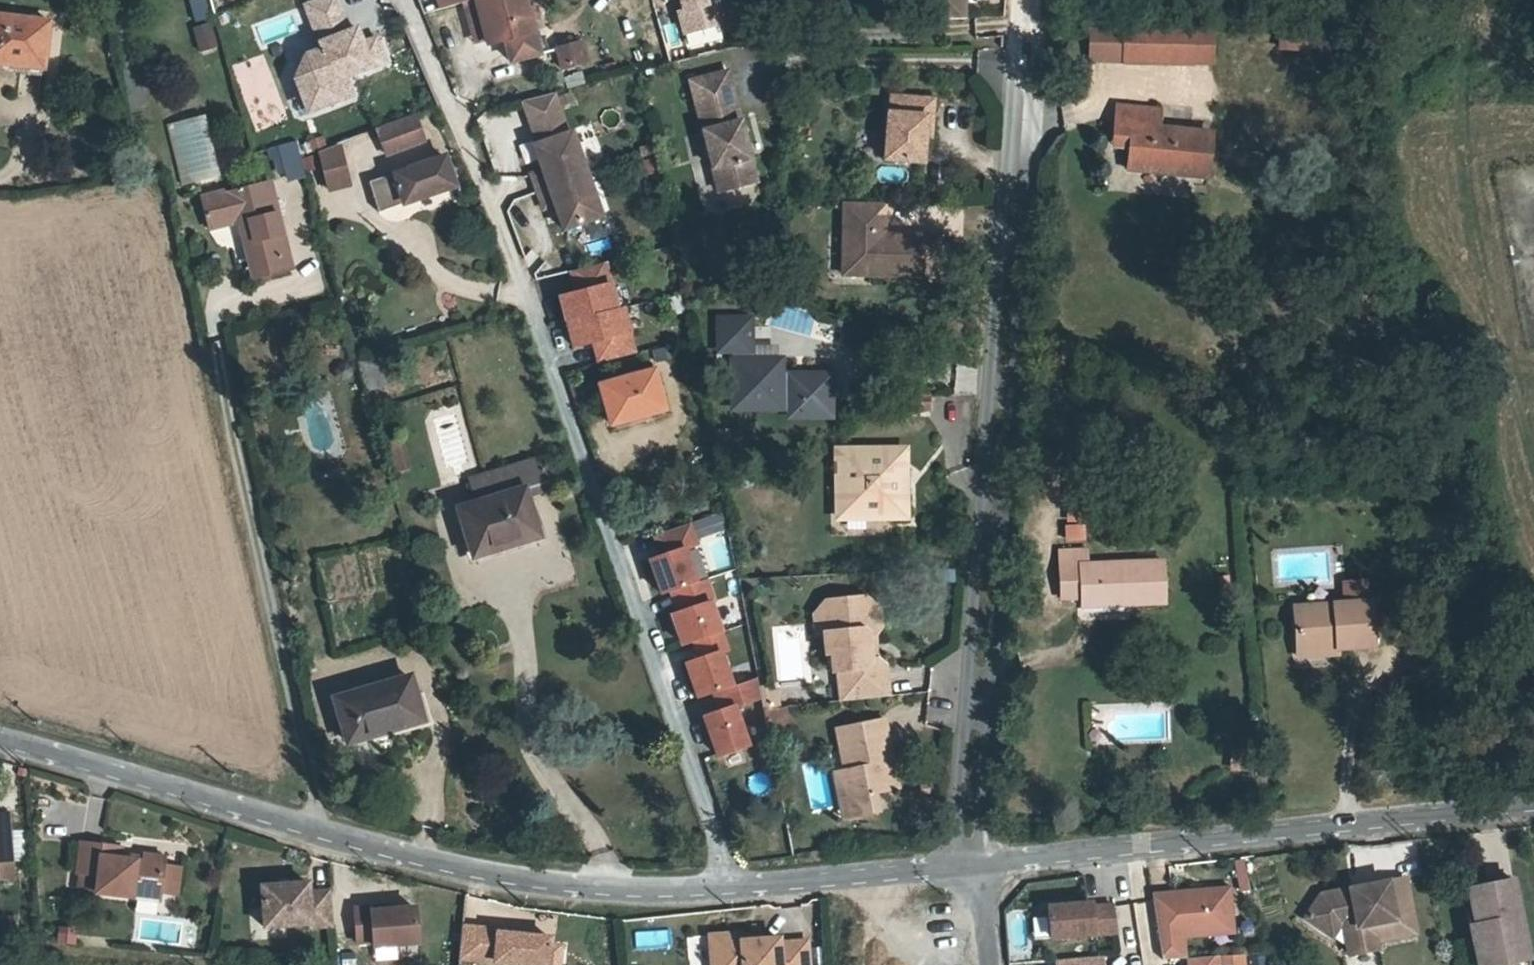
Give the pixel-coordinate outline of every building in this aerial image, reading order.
[(194,21),(211,15),(206,0),(187,0),(194,21)] [(285,74),(299,81),(305,105),(331,99),(326,80),(337,77),(378,67),(371,42),(349,47),(344,48),(340,35),(346,33),(338,0),(308,0),(304,1),(316,47),(299,51),(285,74)] [(486,40),(475,0),(461,0),(472,45),(486,40)] [(486,40),(487,43),(505,39),(511,62),(541,54),(526,0),(475,0),(486,40)] [(931,13),(966,12),(966,0),(930,0),(931,13)] [(7,63),(8,59),(43,62),(48,16),(0,14),(0,63),(7,63)] [(1158,51),(1157,16),(1109,16),(1113,51),(1158,51)] [(1180,16),(1157,16),(1158,51),(1179,52),(1180,16)] [(1201,17),(1180,16),(1179,52),(1198,52),(1201,17)] [(212,21),(192,24),(197,50),(217,46),(212,21)] [(349,47),(346,33),(340,35),(344,48),(349,47)] [(1274,48),(1301,51),(1302,38),(1276,34),(1274,48)] [(1302,38),(1301,51),(1299,59),(1321,62),(1323,40),(1302,38)] [(583,43),(558,49),(563,68),(588,62),(583,43)] [(722,70),(685,79),(713,188),(751,178),(722,70)] [(299,81),(285,74),(293,108),(305,105),(299,81)] [(342,96),(337,77),(326,80),(331,99),(342,96)] [(1126,153),(1204,153),(1203,111),(1150,110),(1148,87),(1108,88),(1108,110),(1124,109),(1126,153)] [(923,117),(929,118),(931,91),(889,88),(888,105),(886,105),(883,152),(921,154),(923,129),(923,117)] [(518,104),(530,138),(566,125),(554,91),(518,104)] [(217,149),(202,108),(167,119),(182,160),(217,149)] [(381,121),(387,147),(423,139),(418,114),(381,121)] [(266,133),(270,146),(279,143),(287,163),(303,159),(293,124),(266,133)] [(534,192),(583,173),(568,133),(530,146),(539,171),(528,175),(534,192)] [(319,139),(325,179),(345,175),(339,136),(319,139)] [(182,160),(188,177),(224,166),(217,149),(182,160)] [(443,157),(372,174),(379,204),(451,188),(443,157)] [(210,219),(243,211),(258,265),(294,259),(269,169),(201,188),(210,219)] [(598,215),(583,173),(534,192),(540,208),(551,204),(560,228),(598,215)] [(872,256),(871,266),(940,266),(940,225),(884,226),(884,193),(843,193),(843,256),(872,256)] [(872,256),(843,256),(844,266),(871,266),(872,256)] [(565,324),(613,308),(598,263),(567,273),(574,293),(557,299),(565,324)] [(682,308),(678,283),(658,287),(663,312),(682,308)] [(613,308),(565,324),(573,349),(593,342),(600,363),(634,352),(619,307),(613,308)] [(790,368),(790,371),(779,371),(778,351),(749,351),(748,309),(716,310),(716,341),(731,341),(731,399),(779,399),(779,396),(789,396),(789,406),(827,405),(826,367),(790,368)] [(381,355),(358,358),(362,389),(385,386),(381,355)] [(655,374),(601,390),(613,430),(666,415),(655,374)] [(928,384),(898,385),(898,399),(929,398),(928,384)] [(904,440),(864,441),(865,450),(896,450),(895,463),(905,463),(904,440)] [(865,450),(864,441),(836,441),(835,443),(835,451),(826,460),(835,470),(836,476),(845,476),(845,482),(842,482),(843,504),(896,503),(895,486),(909,486),(908,463),(895,463),(896,450),(865,450)] [(909,486),(895,486),(896,503),(843,504),(842,482),(845,482),(845,476),(836,476),(836,511),(909,509),(909,486)] [(497,549),(482,553),(494,601),(559,585),(546,535),(573,529),(566,504),(491,524),(497,549)] [(691,663),(705,697),(736,684),(722,651),(729,648),(709,602),(713,600),(704,578),(693,583),(680,550),(693,544),(684,523),(652,537),(660,556),(648,561),(662,595),(673,591),(681,612),(674,615),(686,645),(698,640),(705,657),(691,663)] [(1080,525),(1062,527),(1064,541),(1082,539),(1080,525)] [(1136,623),(1168,627),(1172,585),(1095,578),(1095,566),(1070,564),(1067,608),(1087,610),(1136,613),(1136,623)] [(1357,609),(1352,610),(1297,615),(1302,659),(1377,652),(1373,607),(1367,608),(1365,588),(1355,589),(1357,609)] [(830,652),(870,650),(868,631),(874,629),(880,622),(878,604),(863,593),(850,594),(843,603),(834,596),(826,597),(812,610),(826,622),(827,628),(822,628),(825,651),(830,650),(830,652)] [(850,594),(834,596),(843,603),(850,594)] [(815,630),(822,628),(827,628),(826,622),(812,610),(815,630)] [(1086,620),(1136,623),(1136,613),(1087,610),(1086,620)] [(870,650),(876,649),(874,629),(868,631),(870,650)] [(839,682),(841,697),(888,691),(884,660),(876,654),(871,655),(870,650),(830,652),(832,668),(837,667),(845,674),(839,682)] [(350,733),(372,726),(376,736),(430,719),(412,664),(335,688),(350,733)] [(845,674),(837,667),(839,682),(845,674)] [(770,682),(759,684),(764,706),(778,704),(774,684),(770,682)] [(783,728),(778,704),(764,706),(768,730),(783,728)] [(837,725),(842,747),(847,746),(854,774),(845,776),(853,813),(880,806),(876,788),(899,783),(885,715),(837,725)] [(847,746),(842,747),(846,766),(835,768),(845,814),(853,813),(845,776),(854,774),(847,746)] [(0,812),(0,860),(17,858),(12,811),(0,812)] [(166,866),(148,863),(123,859),(124,848),(84,843),(80,874),(99,876),(98,890),(162,898),(163,890),(166,869),(166,866)] [(149,853),(148,863),(166,866),(167,856),(149,853)] [(180,871),(166,869),(163,890),(178,891),(180,871)] [(1359,923),(1345,925),(1349,946),(1351,955),(1379,949),(1378,942),(1418,935),(1408,879),(1392,882),(1399,920),(1360,927),(1359,923)] [(311,922),(311,926),(335,924),(331,889),(309,891),(309,881),(262,885),(265,926),(311,922)] [(1228,881),(1153,890),(1165,955),(1186,952),(1184,929),(1210,926),(1209,919),(1232,916),(1228,881)] [(1392,882),(1322,895),(1307,917),(1332,934),(1338,927),(1345,925),(1359,923),(1360,927),(1399,920),(1392,882)] [(1473,928),(1482,927),(1489,964),(1494,964),(1526,959),(1510,883),(1466,890),(1473,928)] [(1052,935),(1119,928),(1115,901),(1093,904),(1092,900),(1049,905),(1052,935)] [(374,936),(374,941),(419,939),(417,904),(373,906),(372,902),(355,903),(358,937),(374,936)] [(1338,927),(1332,934),(1349,946),(1345,925),(1338,927)] [(56,944),(76,944),(76,926),(57,926),(56,944)] [(1473,928),(1467,930),(1473,964),(1489,964),(1482,927),(1473,928)] [(482,932),(463,930),(461,955),(479,956),(482,932)] [(500,933),(497,957),(551,962),(553,941),(553,934),(515,931),(515,934),(500,933)] [(500,933),(482,932),(479,956),(497,957),(500,933)] [(711,964),(811,964),(808,940),(781,942),(779,938),(740,941),(739,934),(709,936),(711,964)] [(562,942),(553,941),(551,962),(561,963),(562,942)] [(1191,951),(1193,964),(1224,964),(1222,947),(1191,951)] [(1058,957),(1059,964),(1106,964),(1105,952),(1058,957)]
